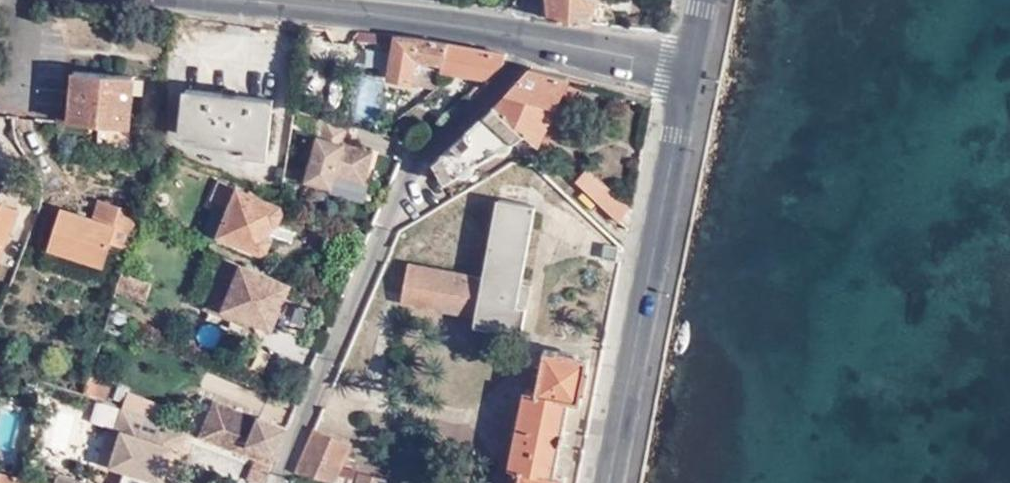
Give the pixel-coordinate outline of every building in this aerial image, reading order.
[(549,16),(549,19),(593,21),(608,24),(612,0),(548,0),(549,16)] [(392,44),(394,35),(356,32),(357,42),(392,46),(392,44)] [(412,37),(394,35),(392,44),(392,46),(386,76),(409,79),(412,64),(413,64),(418,64),(419,59),(441,63),(445,43),(412,37)] [(441,63),(440,69),(477,76),(485,78),(492,72),(503,61),(504,53),(445,43),(441,63)] [(440,69),(441,63),(419,59),(418,64),(413,64),(409,79),(436,84),(440,69)] [(536,145),(567,79),(529,68),(518,80),(494,105),(502,112),(514,124),(524,134),(536,145)] [(72,73),(68,123),(127,127),(131,77),(72,73)] [(364,74),(358,100),(379,106),(386,80),(364,74)] [(268,99),(183,89),(178,132),(196,135),(196,139),(243,145),(242,153),(262,155),(268,99)] [(442,180),(524,134),(514,124),(502,112),(494,105),(431,161),(442,180)] [(353,126),(302,113),(299,127),(313,131),(312,136),(319,138),(308,180),(333,188),(337,175),(365,183),(373,153),(348,146),(353,126)] [(618,245),(537,168),(537,170),(528,184),(539,195),(573,216),(605,247),(602,259),(615,261),(618,245)] [(587,168),(574,182),(618,224),(627,206),(587,168)] [(226,204),(215,230),(257,248),(263,246),(267,235),(264,230),(269,221),(275,219),(279,208),(276,202),(235,185),(215,175),(206,195),(226,204)] [(525,196),(499,190),(480,282),(404,268),(397,306),(473,320),(472,328),(519,337),(525,309),(513,307),(532,210),(523,209),(525,196)] [(15,210),(0,204),(0,243),(15,210)] [(57,213),(43,253),(98,273),(106,251),(121,257),(134,220),(96,205),(89,224),(57,213)] [(227,258),(206,307),(251,326),(255,317),(226,306),(243,264),(227,258)] [(290,283),(243,264),(226,306),(255,317),(272,325),(290,283)] [(142,301),(148,283),(135,277),(118,271),(112,289),(142,301)] [(576,356),(553,351),(552,353),(542,351),(534,393),(524,391),(507,482),(564,482),(564,479),(554,477),(567,402),(578,404),(580,394),(582,394),(588,370),(585,369),(587,360),(577,358),(576,356)] [(94,375),(88,389),(112,399),(118,386),(94,375)] [(272,465),(287,429),(260,418),(259,421),(214,403),(200,437),(257,460),(272,465)] [(184,449),(189,433),(171,427),(150,419),(125,409),(118,429),(125,431),(114,465),(163,480),(174,446),(184,449)] [(313,429),(295,473),(311,478),(330,482),(333,482),(340,463),(348,444),(313,429)] [(272,465),(257,460),(249,478),(258,482),(264,482),(272,465)] [(359,472),(360,470),(340,463),(333,482),(356,482),(359,472)] [(385,479),(359,472),(356,482),(384,482),(385,479)] [(17,479),(0,474),(0,482),(16,482),(17,479)]
